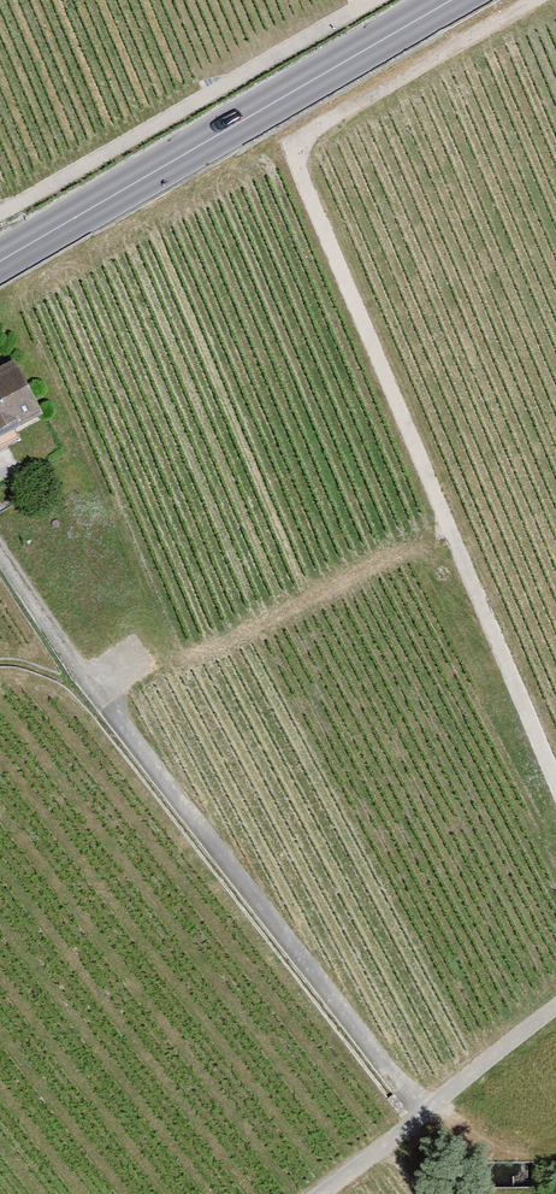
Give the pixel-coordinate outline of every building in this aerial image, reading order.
[(15,362),(0,370),(0,435),(42,413),(15,362)]
